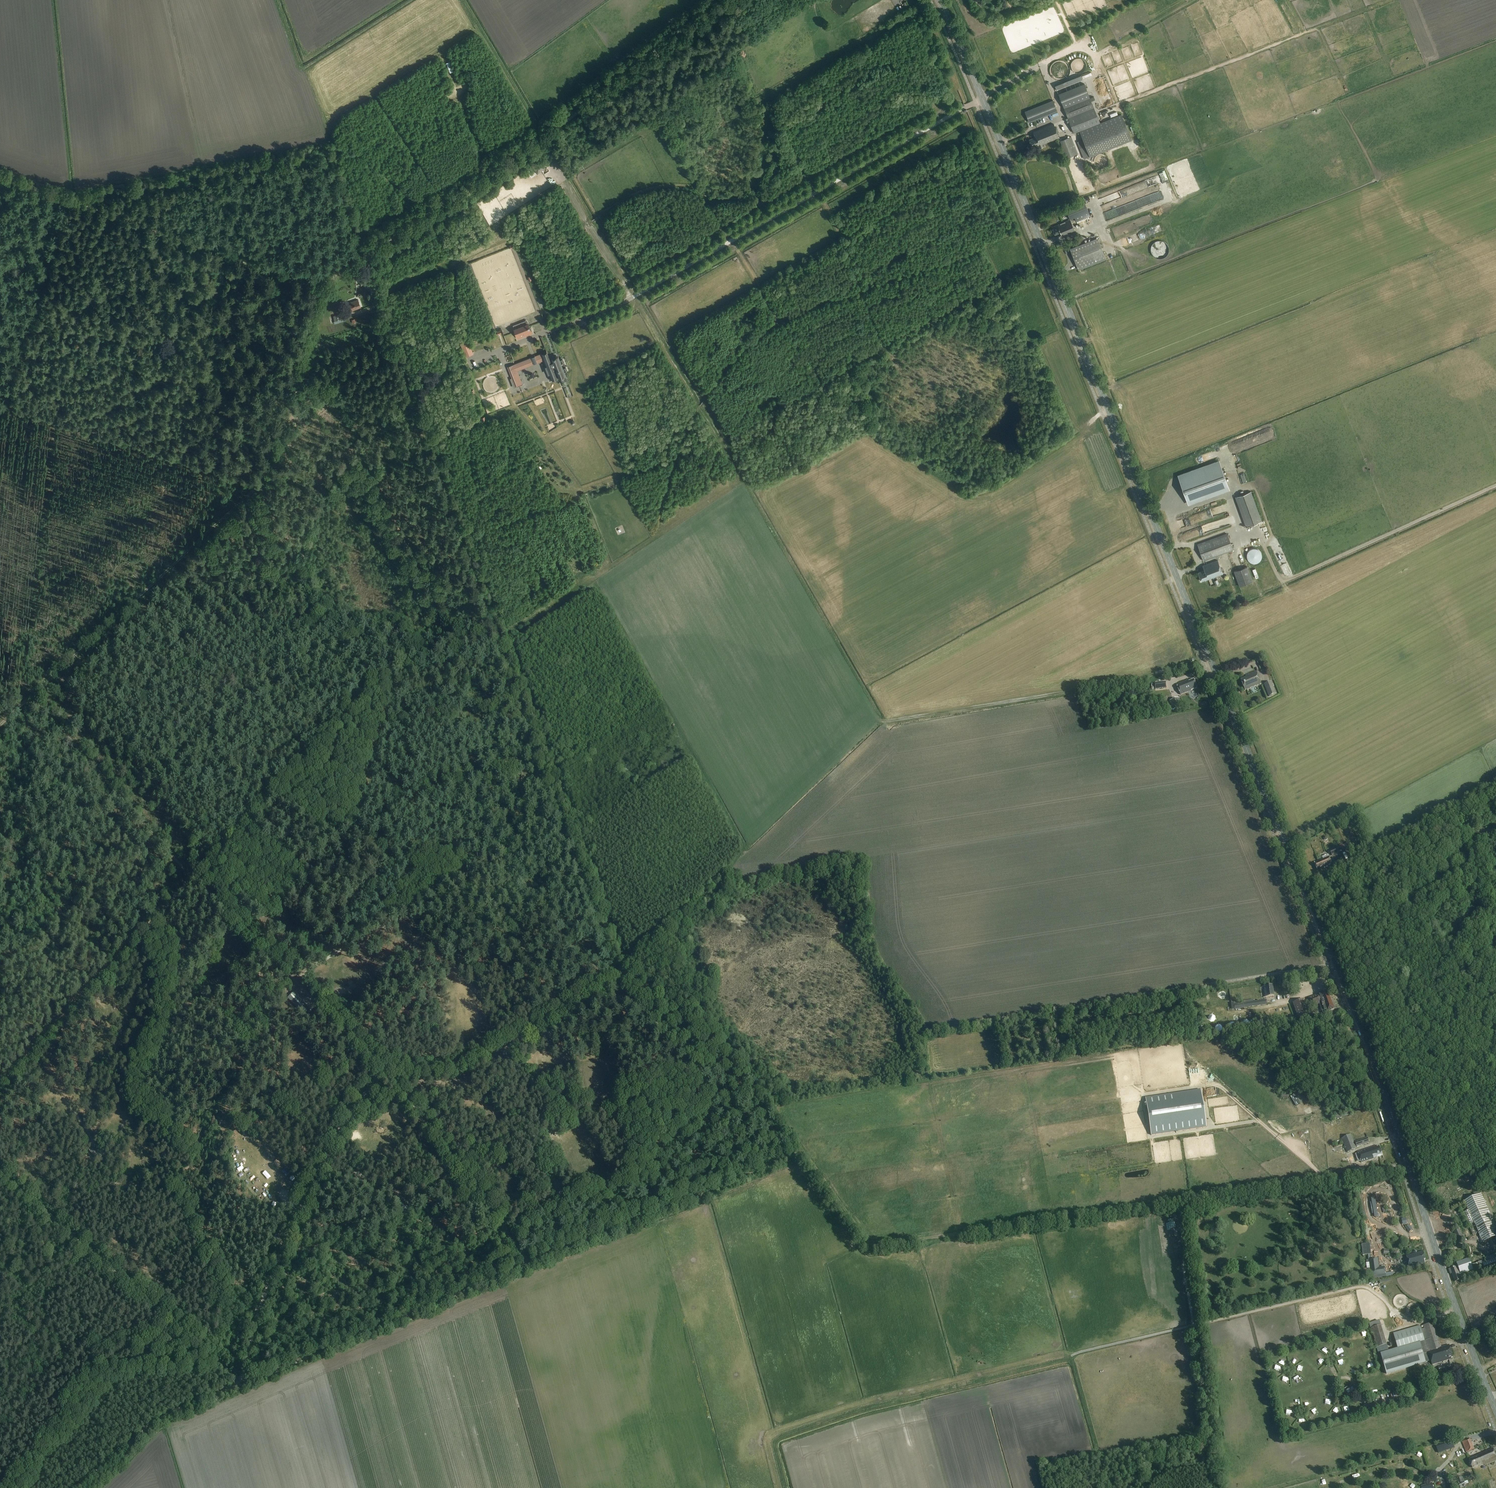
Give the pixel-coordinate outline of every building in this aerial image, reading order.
[(1118,53),(1113,55),(1117,64),(1122,62),(1118,53)] [(451,60),(445,62),(449,73),(455,71),(451,60)] [(1082,79),(1081,75),(1055,86),(1056,89),(1082,79)] [(1103,79),(1098,81),(1102,93),(1107,92),(1103,79)] [(1074,133),(1079,131),(1083,140),(1078,142),(1084,159),(1132,140),(1121,115),(1100,123),(1091,101),(1095,99),(1094,96),(1090,98),(1084,83),(1058,94),(1074,133)] [(1025,111),(1029,122),(1057,111),(1053,100),(1025,111)] [(1054,124),(1048,126),(1033,132),(1035,138),(1029,140),(1032,147),(1038,145),(1039,148),(1043,147),(1042,145),(1059,138),(1054,124)] [(1071,137),(1060,141),(1066,158),(1078,153),(1071,137)] [(532,165),(538,174),(546,169),(540,160),(532,165)] [(1118,194),(1119,198),(1145,189),(1145,191),(1150,190),(1148,185),(1144,186),(1144,184),(1138,186),(1138,187),(1118,194)] [(1066,209),(1070,219),(1075,217),(1077,222),(1090,216),(1084,201),(1066,209)] [(1122,208),(1124,215),(1142,210),(1140,203),(1122,208)] [(1101,224),(1114,219),(1112,214),(1099,219),(1101,224)] [(1055,219),(1057,225),(1052,227),(1055,235),(1060,233),(1062,237),(1075,232),(1071,220),(1059,225),(1058,224),(1060,223),(1058,218),(1055,219)] [(1160,228),(1145,232),(1147,238),(1162,234),(1160,228)] [(1097,238),(1070,249),(1078,270),(1106,259),(1097,238)] [(1154,248),(1158,257),(1166,254),(1162,244),(1154,248)] [(361,307),(358,300),(349,303),(352,311),(361,307)] [(336,315),(333,316),(335,323),(344,321),(343,313),(336,314),(338,320),(337,321),(336,315)] [(515,329),(518,337),(532,332),(529,324),(515,329)] [(468,340),(460,343),(461,347),(462,350),(471,346),(470,344),(468,340)] [(558,356),(550,360),(547,352),(535,356),(537,363),(543,361),(551,381),(565,375),(564,372),(567,371),(566,366),(563,368),(561,364),(564,362),(562,358),(559,359),(558,356)] [(523,385),(517,371),(535,364),(532,358),(509,367),(517,387),(523,385)] [(497,397),(483,402),(485,408),(499,403),(497,397)] [(1220,462),(1179,476),(1189,503),(1229,489),(1220,462)] [(1246,528),(1262,523),(1252,493),(1237,498),(1246,528)] [(1198,544),(1203,560),(1233,550),(1228,534),(1198,544)] [(1188,543),(1186,536),(1178,538),(1179,545),(1188,543)] [(1217,560),(1205,564),(1202,565),(1204,571),(1198,573),(1201,582),(1222,574),(1217,560)] [(1234,572),(1239,587),(1253,581),(1248,567),(1234,572)] [(1261,684),(1256,672),(1246,676),(1246,677),(1241,680),(1245,690),(1261,684)] [(1181,695),(1189,692),(1198,688),(1195,680),(1189,682),(1189,681),(1177,685),(1181,695)] [(1264,684),(1269,696),(1276,694),(1272,681),(1264,684)] [(1180,698),(1170,701),(1172,710),(1182,707),(1180,698)] [(1342,851),(1340,848),(1331,851),(1333,856),(1342,852),(1342,851)] [(1323,859),(1315,863),(1318,869),(1323,867),(1323,868),(1332,865),(1328,855),(1323,857),(1323,859)] [(1267,997),(1275,996),(1274,985),(1266,987),(1267,997)] [(312,1008),(295,991),(288,997),(305,1015),(312,1008)] [(1311,1001),(1306,1003),(1305,999),(1293,1003),(1299,1019),(1310,1015),(1307,1005),(1311,1003),(1312,1006),(1320,1003),(1323,1013),(1335,1009),(1329,992),(1310,999),(1311,1001)] [(1291,1096),(1291,1097),(1296,1106),(1298,1105),(1300,1104),(1304,1102),(1306,1100),(1301,1091),(1291,1096)] [(1202,1099),(1147,1107),(1151,1135),(1206,1127),(1202,1099)] [(1351,1135),(1341,1139),(1344,1146),(1345,1149),(1347,1153),(1357,1149),(1351,1135)] [(1355,1142),(1357,1147),(1369,1143),(1367,1138),(1355,1142)] [(1375,1158),(1383,1155),(1380,1146),(1378,1147),(1378,1145),(1358,1152),(1362,1162),(1375,1158)] [(92,1146),(88,1149),(94,1158),(95,1158),(98,1155),(92,1146)] [(556,1182),(552,1185),(558,1193),(562,1190),(556,1182)] [(1478,1233),(1483,1242),(1495,1236),(1495,1226),(1481,1193),(1479,1194),(1478,1191),(1464,1198),(1465,1200),(1464,1201),(1468,1211),(1463,1213),(1473,1235),(1478,1233)] [(399,1197),(394,1202),(406,1217),(412,1212),(399,1197)] [(1454,1232),(1458,1242),(1463,1240),(1459,1230),(1454,1232)] [(1157,1262),(1157,1267),(1167,1266),(1167,1256),(1165,1256),(1165,1250),(1162,1250),(1163,1262),(1157,1262)] [(1410,1269),(1426,1264),(1425,1260),(1426,1260),(1424,1251),(1407,1256),(1410,1269)] [(1369,1259),(1371,1276),(1386,1275),(1385,1266),(1379,1267),(1378,1258),(1369,1259)] [(1462,1278),(1464,1277),(1463,1273),(1480,1267),(1481,1271),(1485,1270),(1485,1272),(1495,1268),(1495,1258),(1482,1262),(1482,1261),(1470,1265),(1468,1258),(1456,1263),(1457,1266),(1449,1269),(1450,1275),(1451,1274),(1454,1282),(1462,1280),(1462,1278)] [(1431,1361),(1432,1365),(1452,1359),(1452,1358),(1454,1358),(1450,1345),(1442,1348),(1434,1323),(1424,1326),(1425,1329),(1429,1344),(1431,1350),(1428,1351),(1431,1361)] [(1387,1345),(1381,1325),(1371,1328),(1377,1348),(1387,1345)] [(1420,1326),(1401,1332),(1394,1334),(1398,1349),(1381,1354),(1387,1374),(1431,1361),(1428,1351),(1431,1350),(1429,1344),(1425,1329),(1421,1330),(1420,1326)] [(1440,1366),(1441,1372),(1451,1369),(1450,1363),(1440,1366)] [(1454,1439),(1436,1445),(1437,1450),(1455,1444),(1454,1439)] [(1470,1439),(1462,1442),(1466,1453),(1474,1449),(1470,1439)] [(1476,1456),(1468,1459),(1472,1469),(1483,1464),(1483,1465),(1485,1465),(1485,1466),(1495,1461),(1495,1455),(1493,1448),(1482,1452),(1483,1453),(1475,1455),(1476,1456)]
